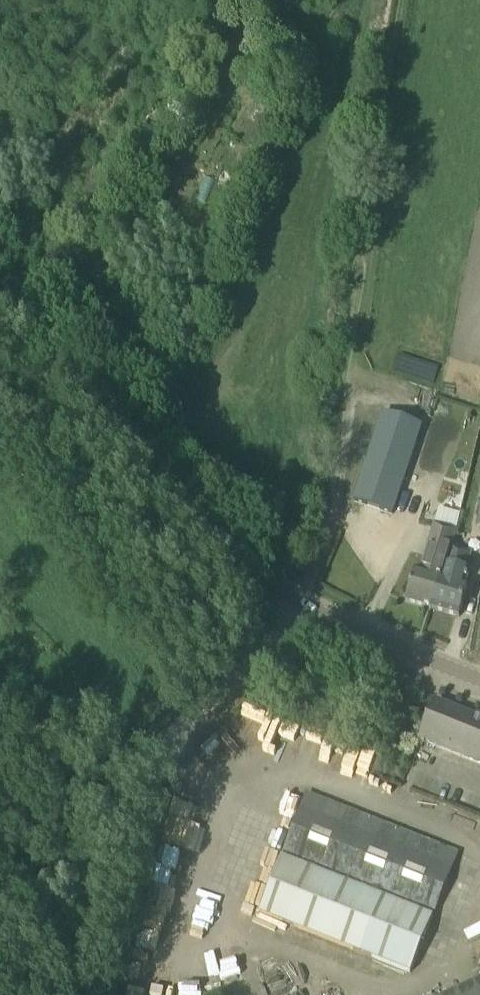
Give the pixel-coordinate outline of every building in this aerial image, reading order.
[(378,413),(352,503),(391,514),(416,424),(378,413)] [(434,521),(456,528),(461,514),(438,507),(434,521)] [(433,524),(410,603),(432,609),(441,578),(443,579),(452,548),(457,531),(433,524)] [(441,578),(432,609),(459,617),(468,586),(465,585),(469,571),(466,570),(470,554),(452,548),(443,579),(441,578)] [(436,701),(420,741),(479,765),(479,719),(436,701)] [(457,854),(420,839),(307,794),(283,853),(434,913),(457,854)] [(432,918),(394,903),(281,858),(259,915),(372,959),(410,974),(432,918)] [(118,994),(126,994),(135,994),(135,980),(118,979),(118,994)] [(446,994),(479,994),(479,979),(446,994)]
